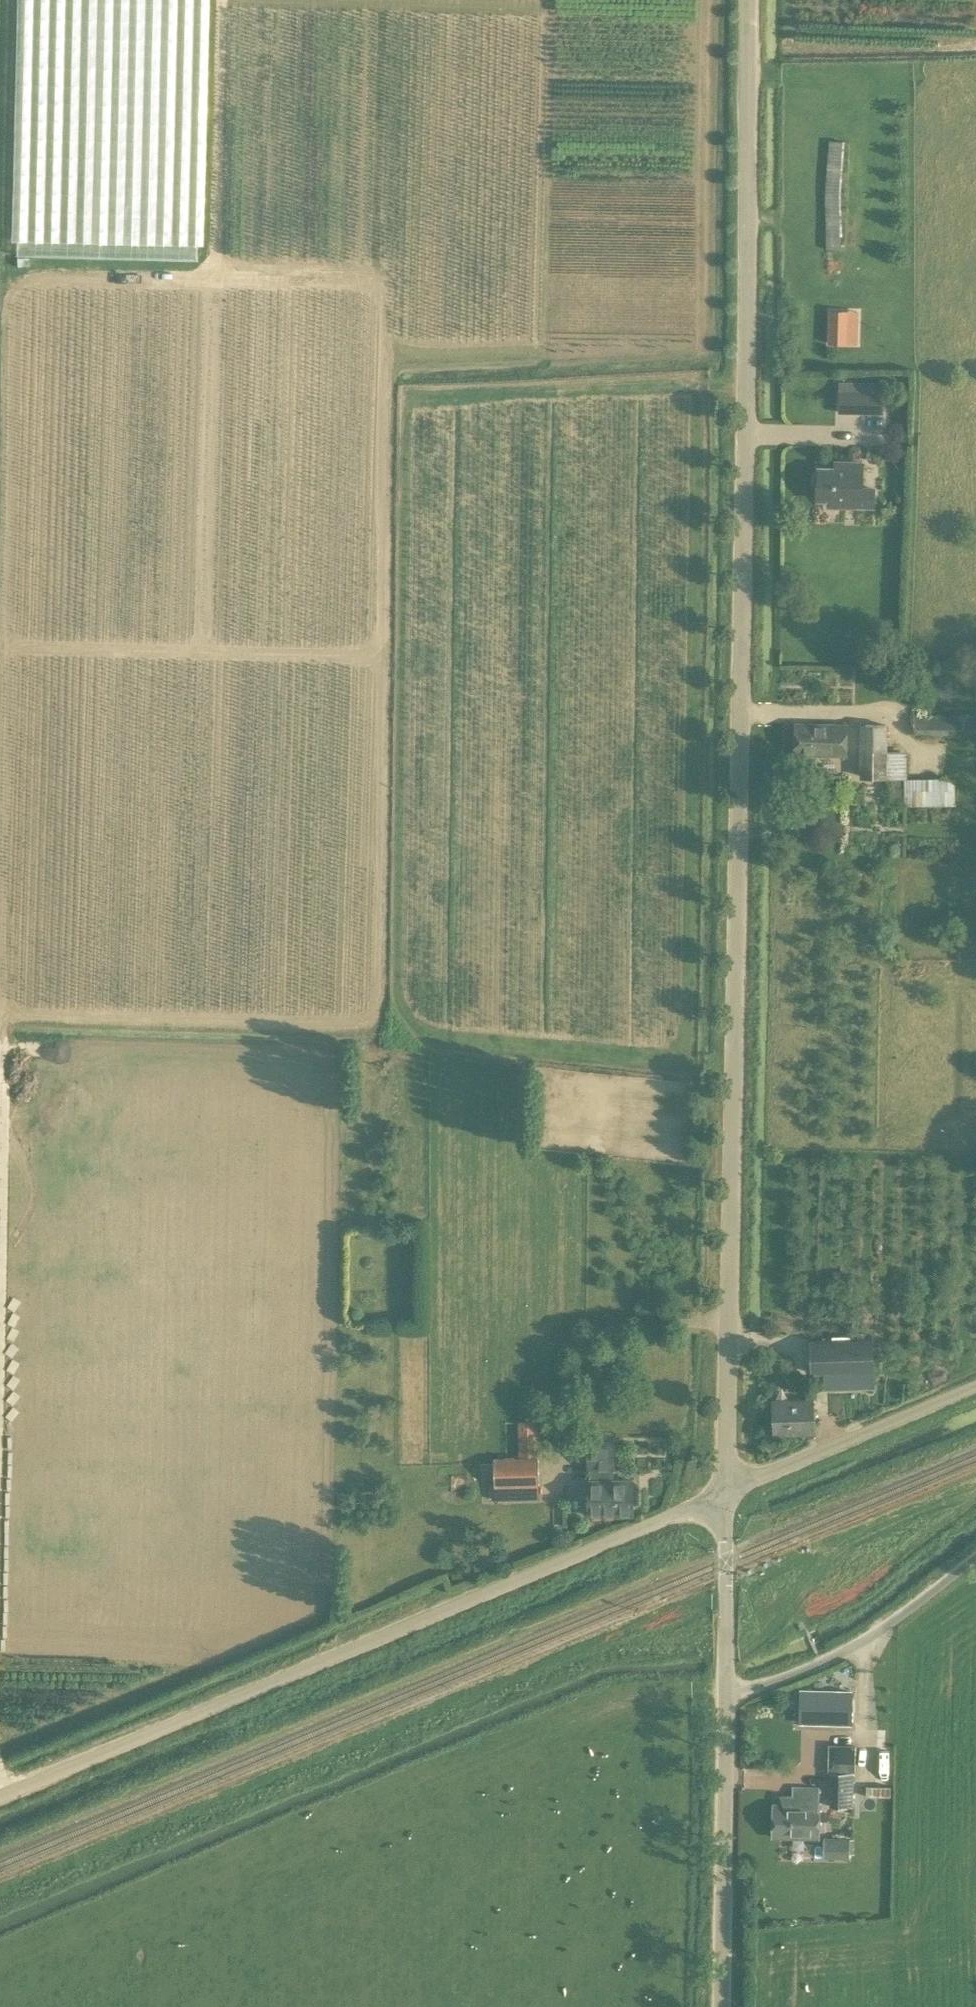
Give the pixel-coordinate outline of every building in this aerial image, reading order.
[(844,140),(830,140),(826,248),(840,249),(844,140)] [(827,343),(848,343),(848,310),(826,309),(827,343)] [(838,413),(883,413),(884,381),(839,380),(838,413)] [(816,471),(813,474),(813,482),(815,484),(815,496),(838,496),(838,502),(871,502),(872,484),(859,484),(860,459),(837,458),(837,465),(816,464),(816,471)] [(913,714),(913,734),(975,734),(975,714),(913,714)] [(845,757),(846,724),(795,723),(794,756),(845,757)] [(906,777),(907,750),(886,750),(887,723),(864,723),(864,778),(903,778),(903,805),(955,805),(954,783),(945,777),(906,777)] [(870,1339),(811,1342),(812,1373),(872,1370),(870,1339)] [(772,1434),(813,1433),(812,1398),(771,1399),(772,1434)] [(538,1457),(538,1423),(518,1423),(519,1457),(492,1458),(494,1487),(494,1500),(538,1499),(537,1457),(538,1457)] [(632,1479),(612,1479),(612,1472),(616,1472),(614,1444),(588,1444),(588,1472),(589,1472),(589,1479),(587,1479),(587,1516),(632,1516),(632,1479)] [(802,1691),(801,1723),(854,1725),(854,1692),(802,1691)] [(830,1745),(829,1771),(855,1771),(856,1745),(830,1745)] [(830,1806),(852,1806),(853,1773),(831,1772),(830,1806)] [(818,1804),(817,1804),(818,1788),(791,1787),(791,1795),(782,1794),(782,1803),(772,1803),(771,1836),(818,1838),(818,1804)] [(848,1857),(848,1837),(825,1837),(825,1857),(848,1857)]
